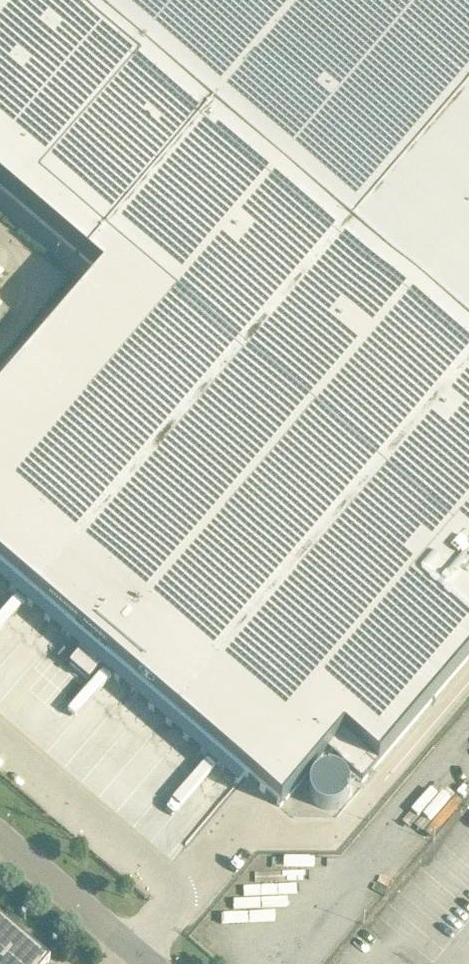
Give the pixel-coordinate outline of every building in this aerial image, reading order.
[(101,274),(0,392),(0,567),(89,643),(70,665),(88,680),(107,659),(245,777),(280,807),(327,753),(362,783),(468,659),(468,334),(351,234),(78,0),(6,0),(0,7),(0,187),(101,274)] [(351,234),(468,96),(468,0),(78,0),(351,234)] [(351,234),(468,334),(468,96),(351,234)] [(308,787),(308,790),(308,794),(309,797),(311,800),(313,803),(316,806),(319,808),(322,809),(326,810),(330,810),(334,809),(337,808),(340,806),(343,803),(345,800),(347,797),(348,793),(348,790),(348,786),(347,782),(345,779),(343,776),(340,774),(337,772),(333,771),(331,770),(328,770),(325,770),(322,771),(318,772),(316,774),(314,776),(311,779),(310,781),(309,784),(308,787)] [(50,962),(0,920),(0,963),(48,963),(50,962)]
